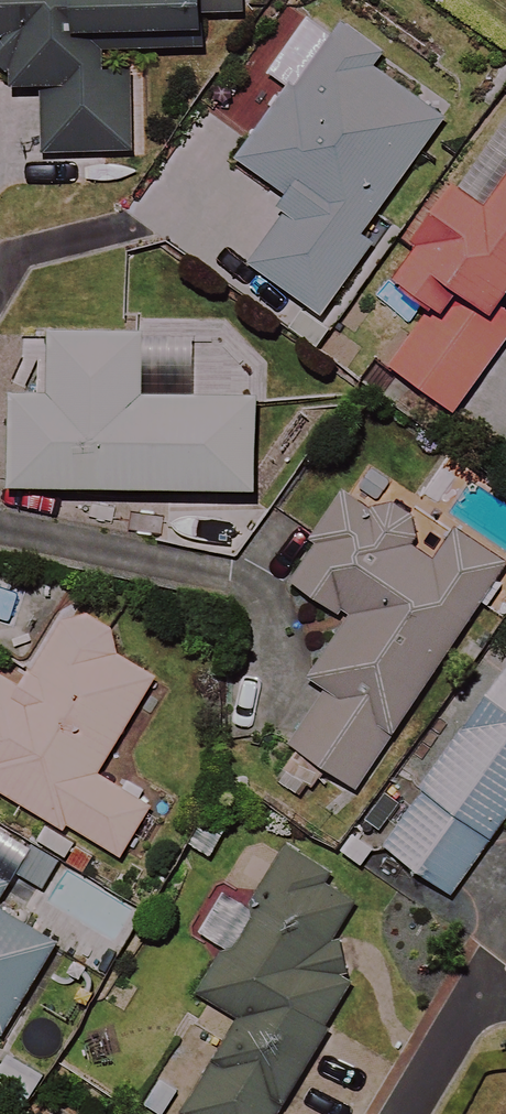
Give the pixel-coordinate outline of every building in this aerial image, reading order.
[(248,0),(0,0),(0,62),(14,70),(14,94),(47,94),(47,158),(136,158),(136,51),(207,51),(207,16),(248,16),(248,0)] [(331,40),(309,26),(278,73),(295,85),(242,163),(298,201),(254,267),(328,316),(381,238),(370,231),(446,119),(374,70),(384,55),(341,26),(331,40)] [(489,211),(458,191),(396,284),(433,308),(393,369),(458,412),(505,339),(505,186),(489,211)] [(254,356),(217,355),(218,336),(55,334),(55,397),(17,396),(16,488),(252,491),(254,356)] [(353,492),(293,580),(353,621),(314,679),(332,690),(295,745),(359,788),(505,571),(505,563),(406,495),(390,518),(353,492)] [(70,612),(22,699),(0,687),(0,788),(127,858),(156,805),(103,776),(157,677),(113,653),(120,639),(70,612)] [(387,847),(456,896),(505,825),(505,681),(387,847)] [(33,848),(0,829),(0,904),(33,848)] [(290,853),(205,996),(244,1018),(187,1113),(189,1113),(281,1113),(356,987),(321,965),(362,895),(290,853)] [(8,1035),(60,946),(0,911),(0,1030),(8,1035)]
